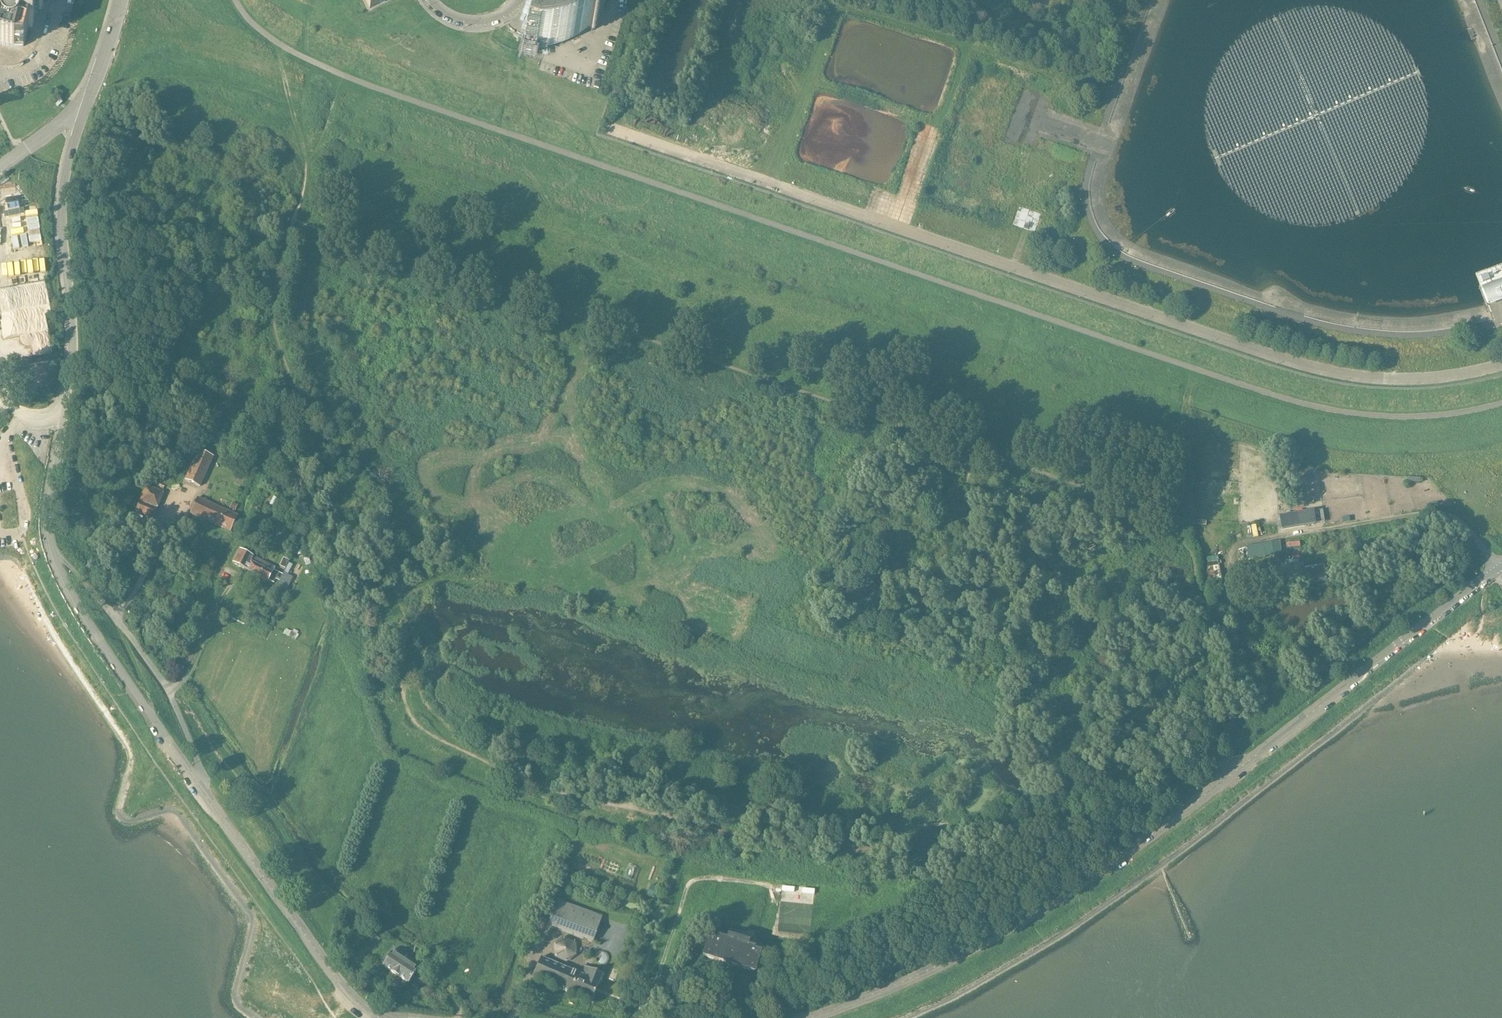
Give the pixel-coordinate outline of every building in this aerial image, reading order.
[(1,45),(4,46),(7,47),(10,47),(14,47),(17,47),(20,47),(23,47),(28,28),(32,28),(37,9),(41,10),(44,0),(0,0),(0,45),(1,45)] [(369,9),(386,0),(365,0),(369,9)] [(553,0),(540,0),(535,15),(534,18),(534,19),(532,25),(531,25),(531,26),(532,26),(531,29),(530,29),(523,50),(533,53),(534,54),(536,48),(547,47),(547,48),(548,47),(555,45),(555,47),(556,46),(556,45),(563,43),(563,44),(564,44),(563,43),(570,39),(571,40),(572,40),(571,39),(577,35),(579,36),(578,35),(587,29),(592,31),(598,21),(562,2),(561,5),(552,2),(553,0)] [(10,277),(19,275),(17,264),(9,265),(10,277)] [(1501,299),(1501,267),(1477,277),(1494,321),(1495,321),(1489,304),(1501,299)] [(29,307),(49,303),(45,282),(24,286),(29,307)] [(28,358),(50,353),(49,345),(43,347),(40,330),(30,332),(31,340),(23,341),(22,334),(17,335),(20,352),(27,351),(28,358)] [(8,368),(0,374),(0,377),(2,380),(12,374),(8,368)] [(216,407),(208,424),(217,428),(225,411),(216,407)] [(230,423),(225,433),(230,435),(235,425),(230,423)] [(199,486),(212,457),(198,450),(184,479),(199,486)] [(153,517),(164,493),(146,485),(146,487),(140,500),(136,510),(153,517)] [(207,521),(214,505),(197,498),(190,513),(207,521)] [(237,516),(228,512),(226,511),(219,508),(214,505),(207,521),(230,532),(237,516)] [(1323,509),(1316,511),(1317,521),(1325,520),(1323,509)] [(1313,510),(1281,515),(1283,529),(1315,523),(1313,510)] [(1279,542),(1248,547),(1250,559),(1281,554),(1279,542)] [(275,568),(239,550),(232,563),(268,581),(270,577),(276,580),(278,575),(279,573),(274,571),(275,568)] [(299,574),(303,565),(297,562),(297,563),(291,559),(286,567),(293,571),(299,574)] [(1327,575),(1326,564),(1301,567),(1302,571),(1289,573),(1283,574),(1282,561),(1269,563),(1272,582),(1327,575)] [(285,588),(290,577),(283,574),(281,577),(279,581),(276,580),(273,585),(274,589),(282,594),(285,588)] [(650,885),(647,895),(654,898),(658,888),(650,885)] [(602,917),(557,901),(556,901),(547,926),(592,942),(602,917)] [(569,961),(578,942),(561,934),(552,953),(569,961)] [(747,943),(727,937),(726,941),(716,938),(715,940),(708,938),(702,957),(754,973),(759,954),(752,951),(753,949),(746,947),(747,943)] [(417,970),(402,960),(391,953),(382,966),(408,983),(417,970)] [(602,974),(583,966),(579,974),(541,958),(532,977),(590,1002),(591,1002),(596,989),(602,974)] [(764,998),(774,984),(773,983),(777,978),(774,976),(770,981),(761,975),(749,992),(763,1002),(766,999),(764,998)] [(696,1005),(689,990),(682,993),(689,1008),(696,1005)]
